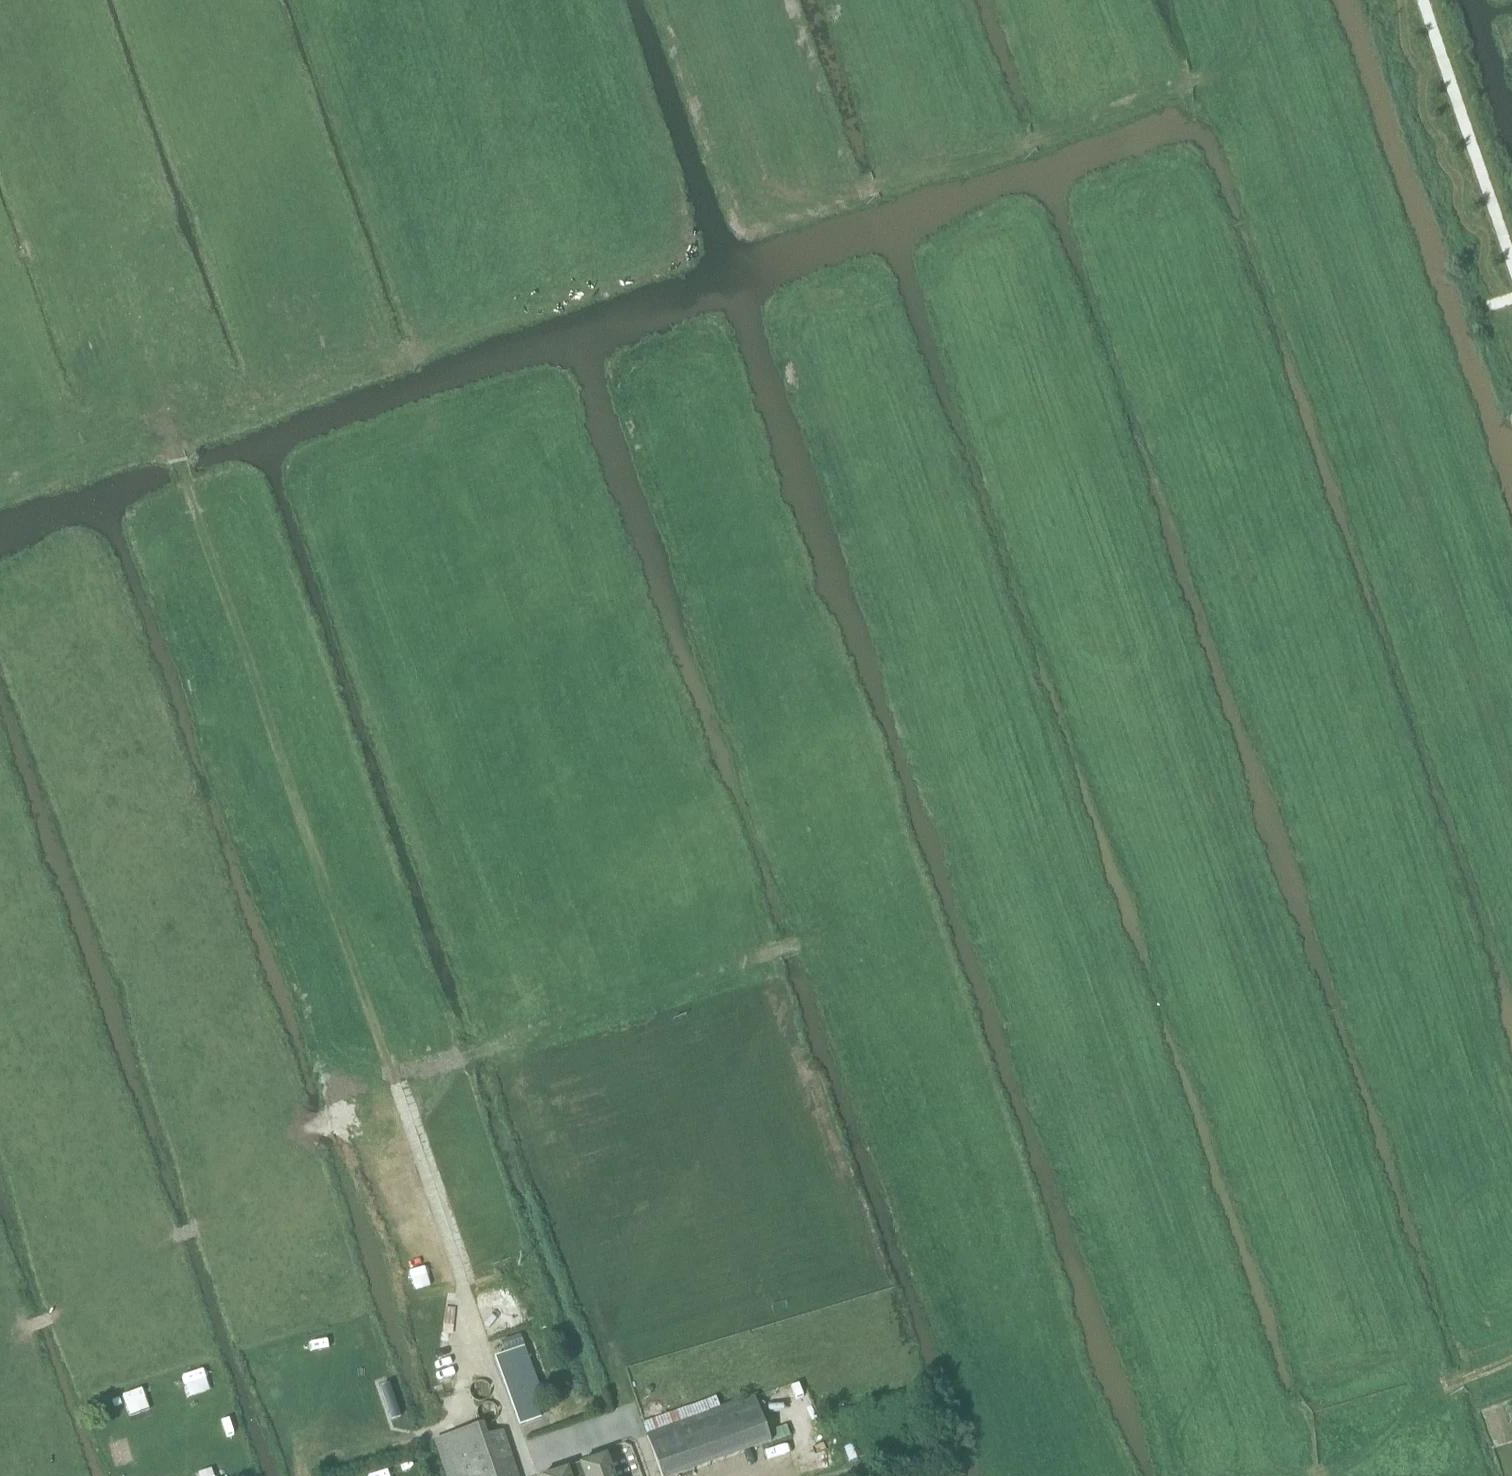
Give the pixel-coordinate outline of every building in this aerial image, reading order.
[(525,1348),(495,1358),(520,1426),(536,1420),(541,1418),(531,1391),(539,1388),(525,1348)] [(661,1475),(681,1475),(771,1444),(754,1396),(720,1408),(716,1398),(642,1424),(661,1475)] [(434,1441),(435,1442),(446,1475),(518,1475),(502,1431),(488,1435),(484,1424),(438,1440),(434,1441)] [(859,1444),(844,1449),(849,1462),(864,1457),(859,1444)] [(607,1455),(568,1469),(548,1475),(615,1475),(607,1455)]
